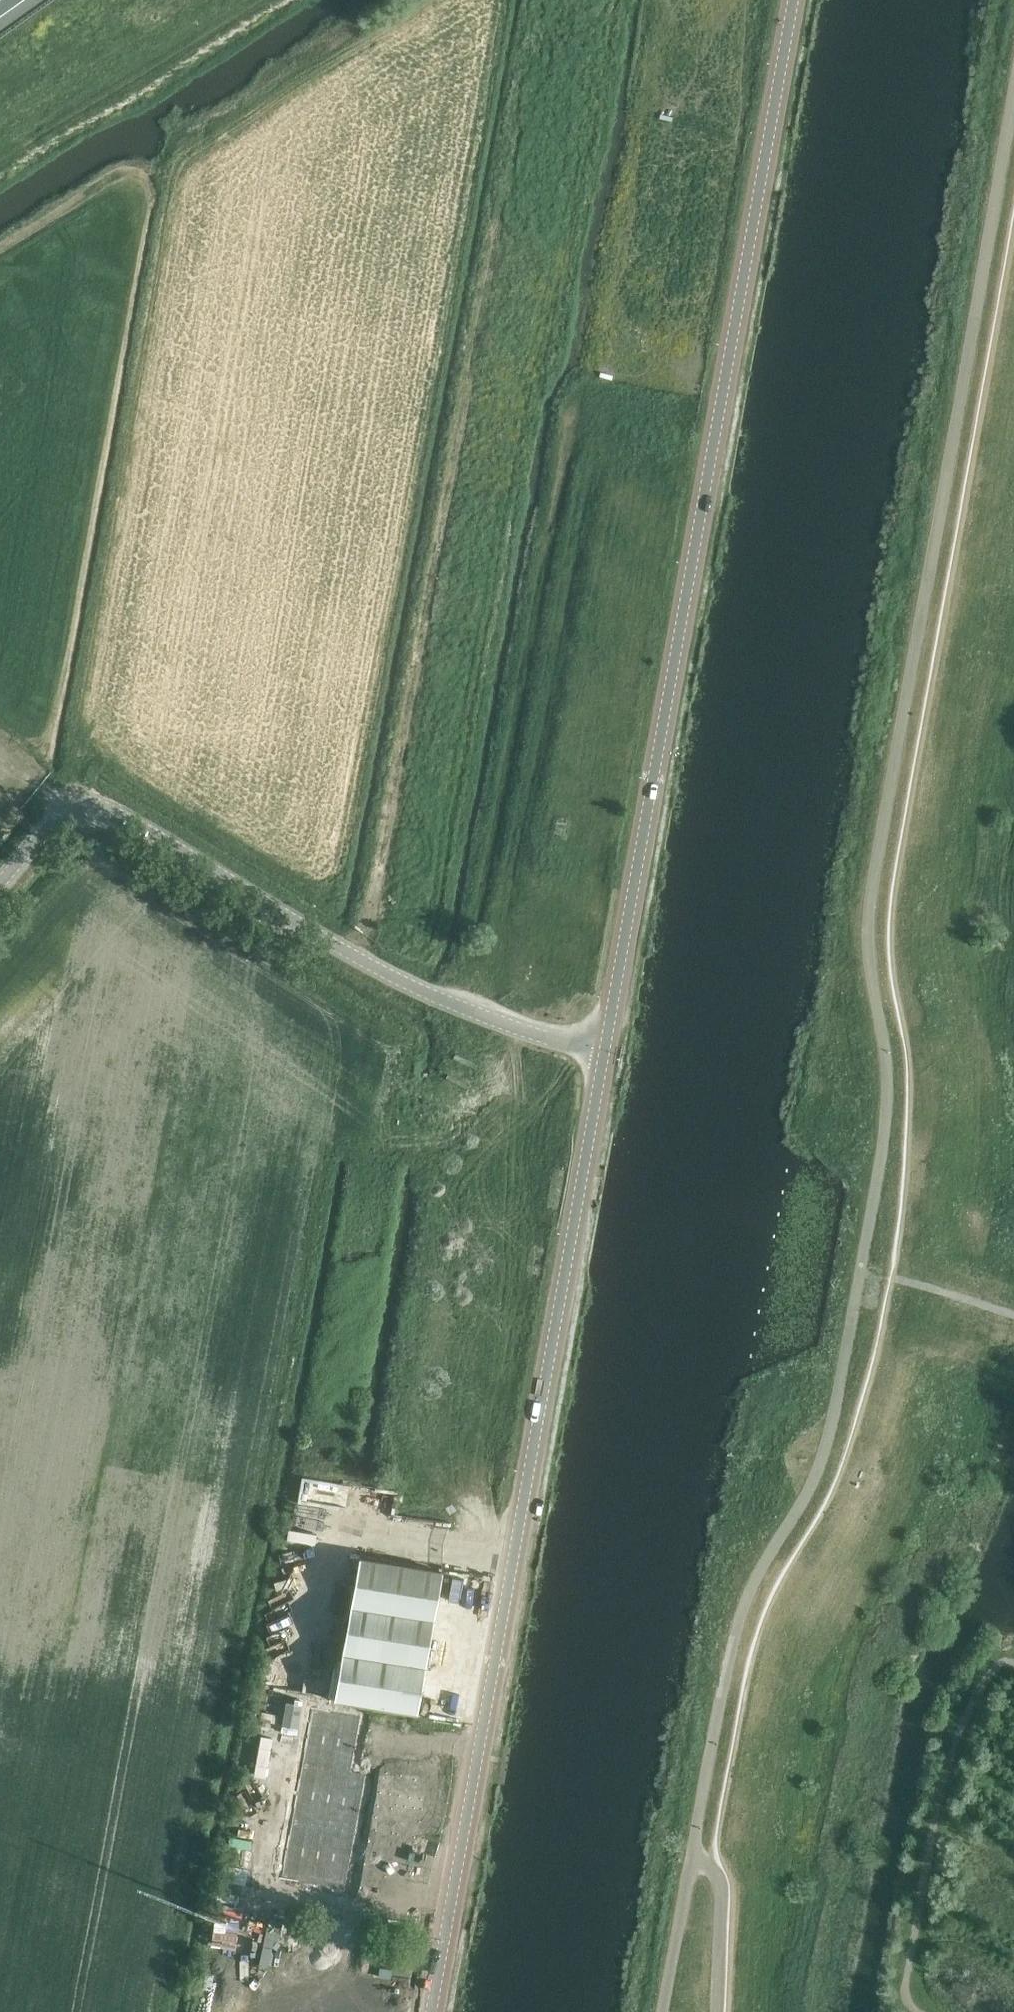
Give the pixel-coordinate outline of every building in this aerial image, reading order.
[(318,1498),(320,1478),(296,1475),(294,1495),(318,1498)] [(334,1698),(418,1713),(443,1571),(360,1556),(334,1698)] [(283,1723),(300,1725),(303,1701),(287,1699),(283,1723)] [(353,1771),(366,1715),(315,1706),(287,1876),(361,1893),(375,1835),(358,1832),(370,1775),(353,1771)] [(381,1829),(422,1837),(426,1838),(434,1800),(388,1791),(381,1829)]
